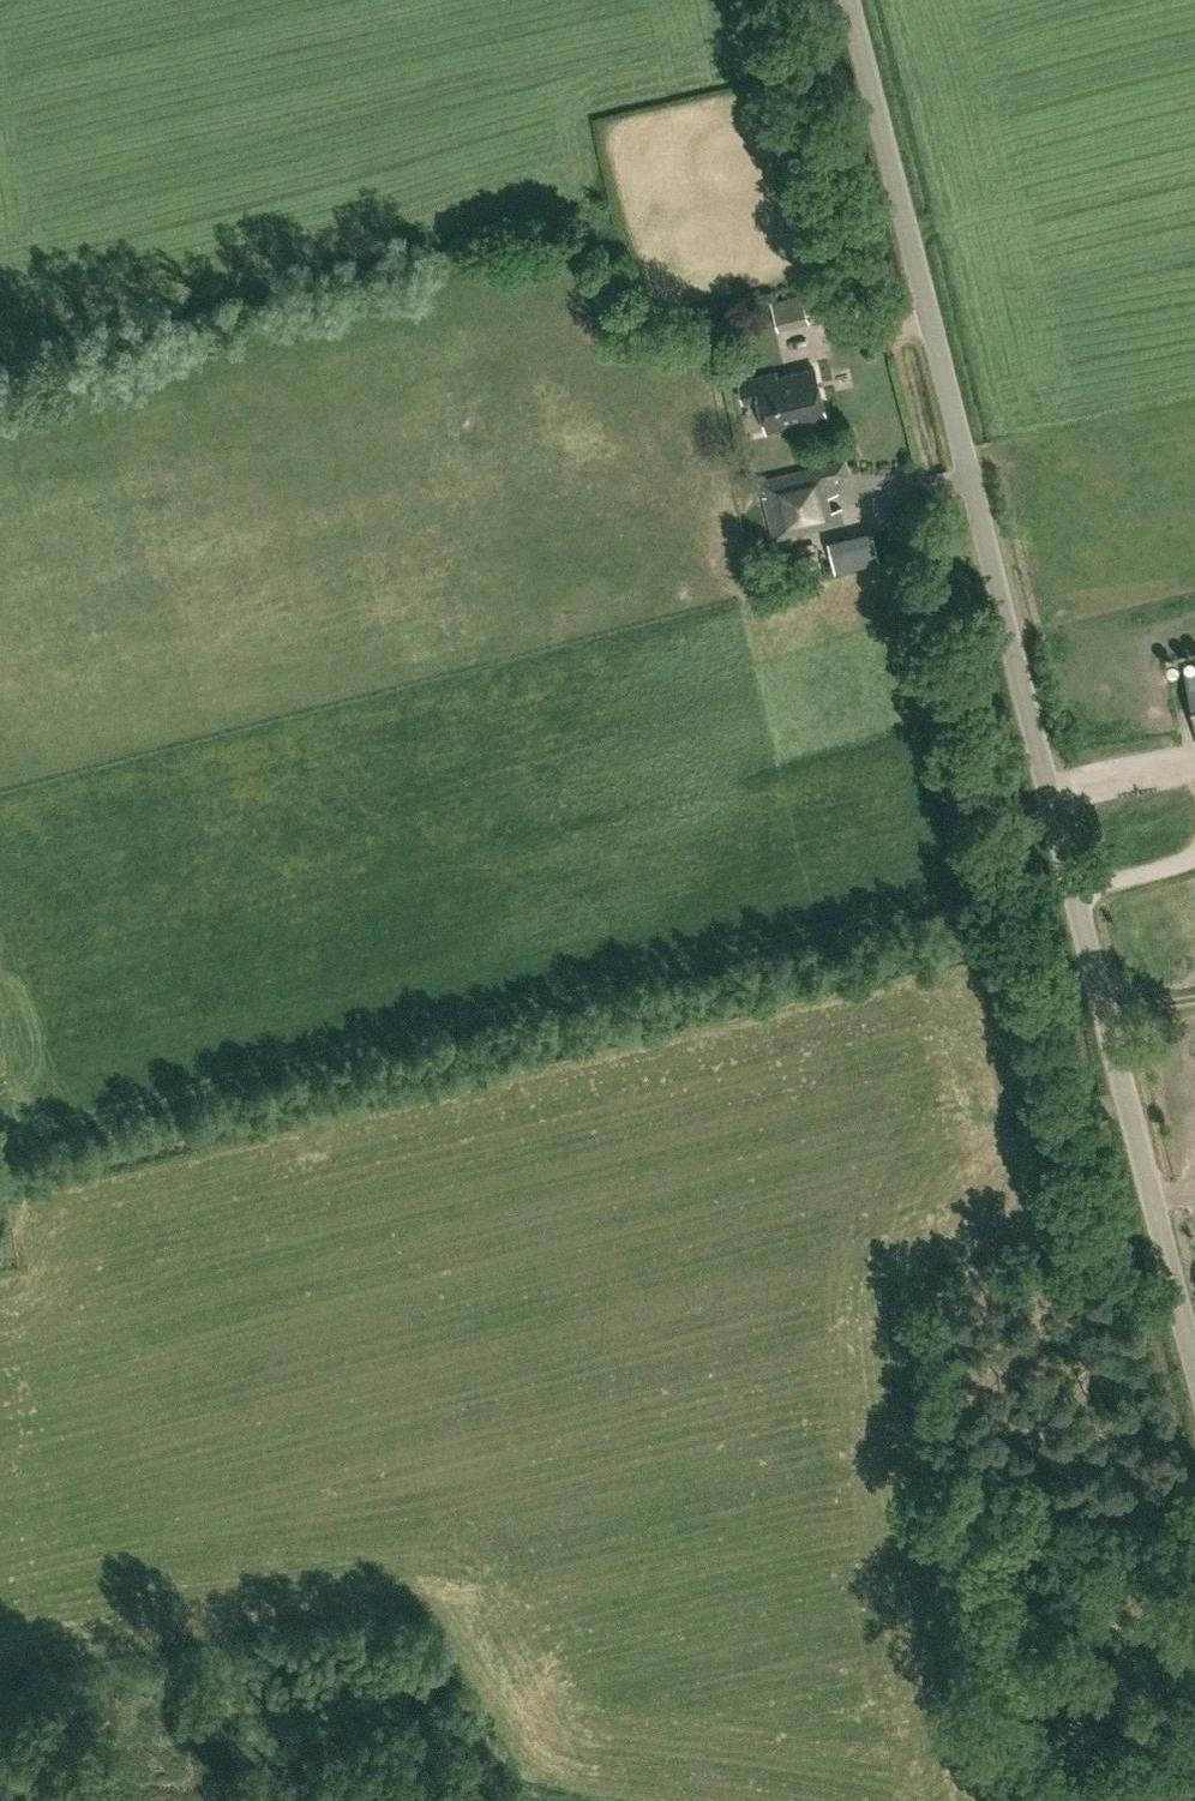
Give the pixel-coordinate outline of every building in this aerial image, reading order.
[(778,329),(810,321),(801,291),(770,300),(778,329)] [(776,369),(755,374),(738,378),(743,401),(761,397),(768,428),(826,414),(814,365),(777,374),(776,369)] [(832,508),(829,493),(837,491),(834,476),(848,473),(845,458),(760,478),(774,537),(844,520),(841,506),(832,508)] [(875,520),(829,530),(836,566),(883,556),(875,520)] [(1185,668),(1194,716),(1194,666),(1185,668)]
